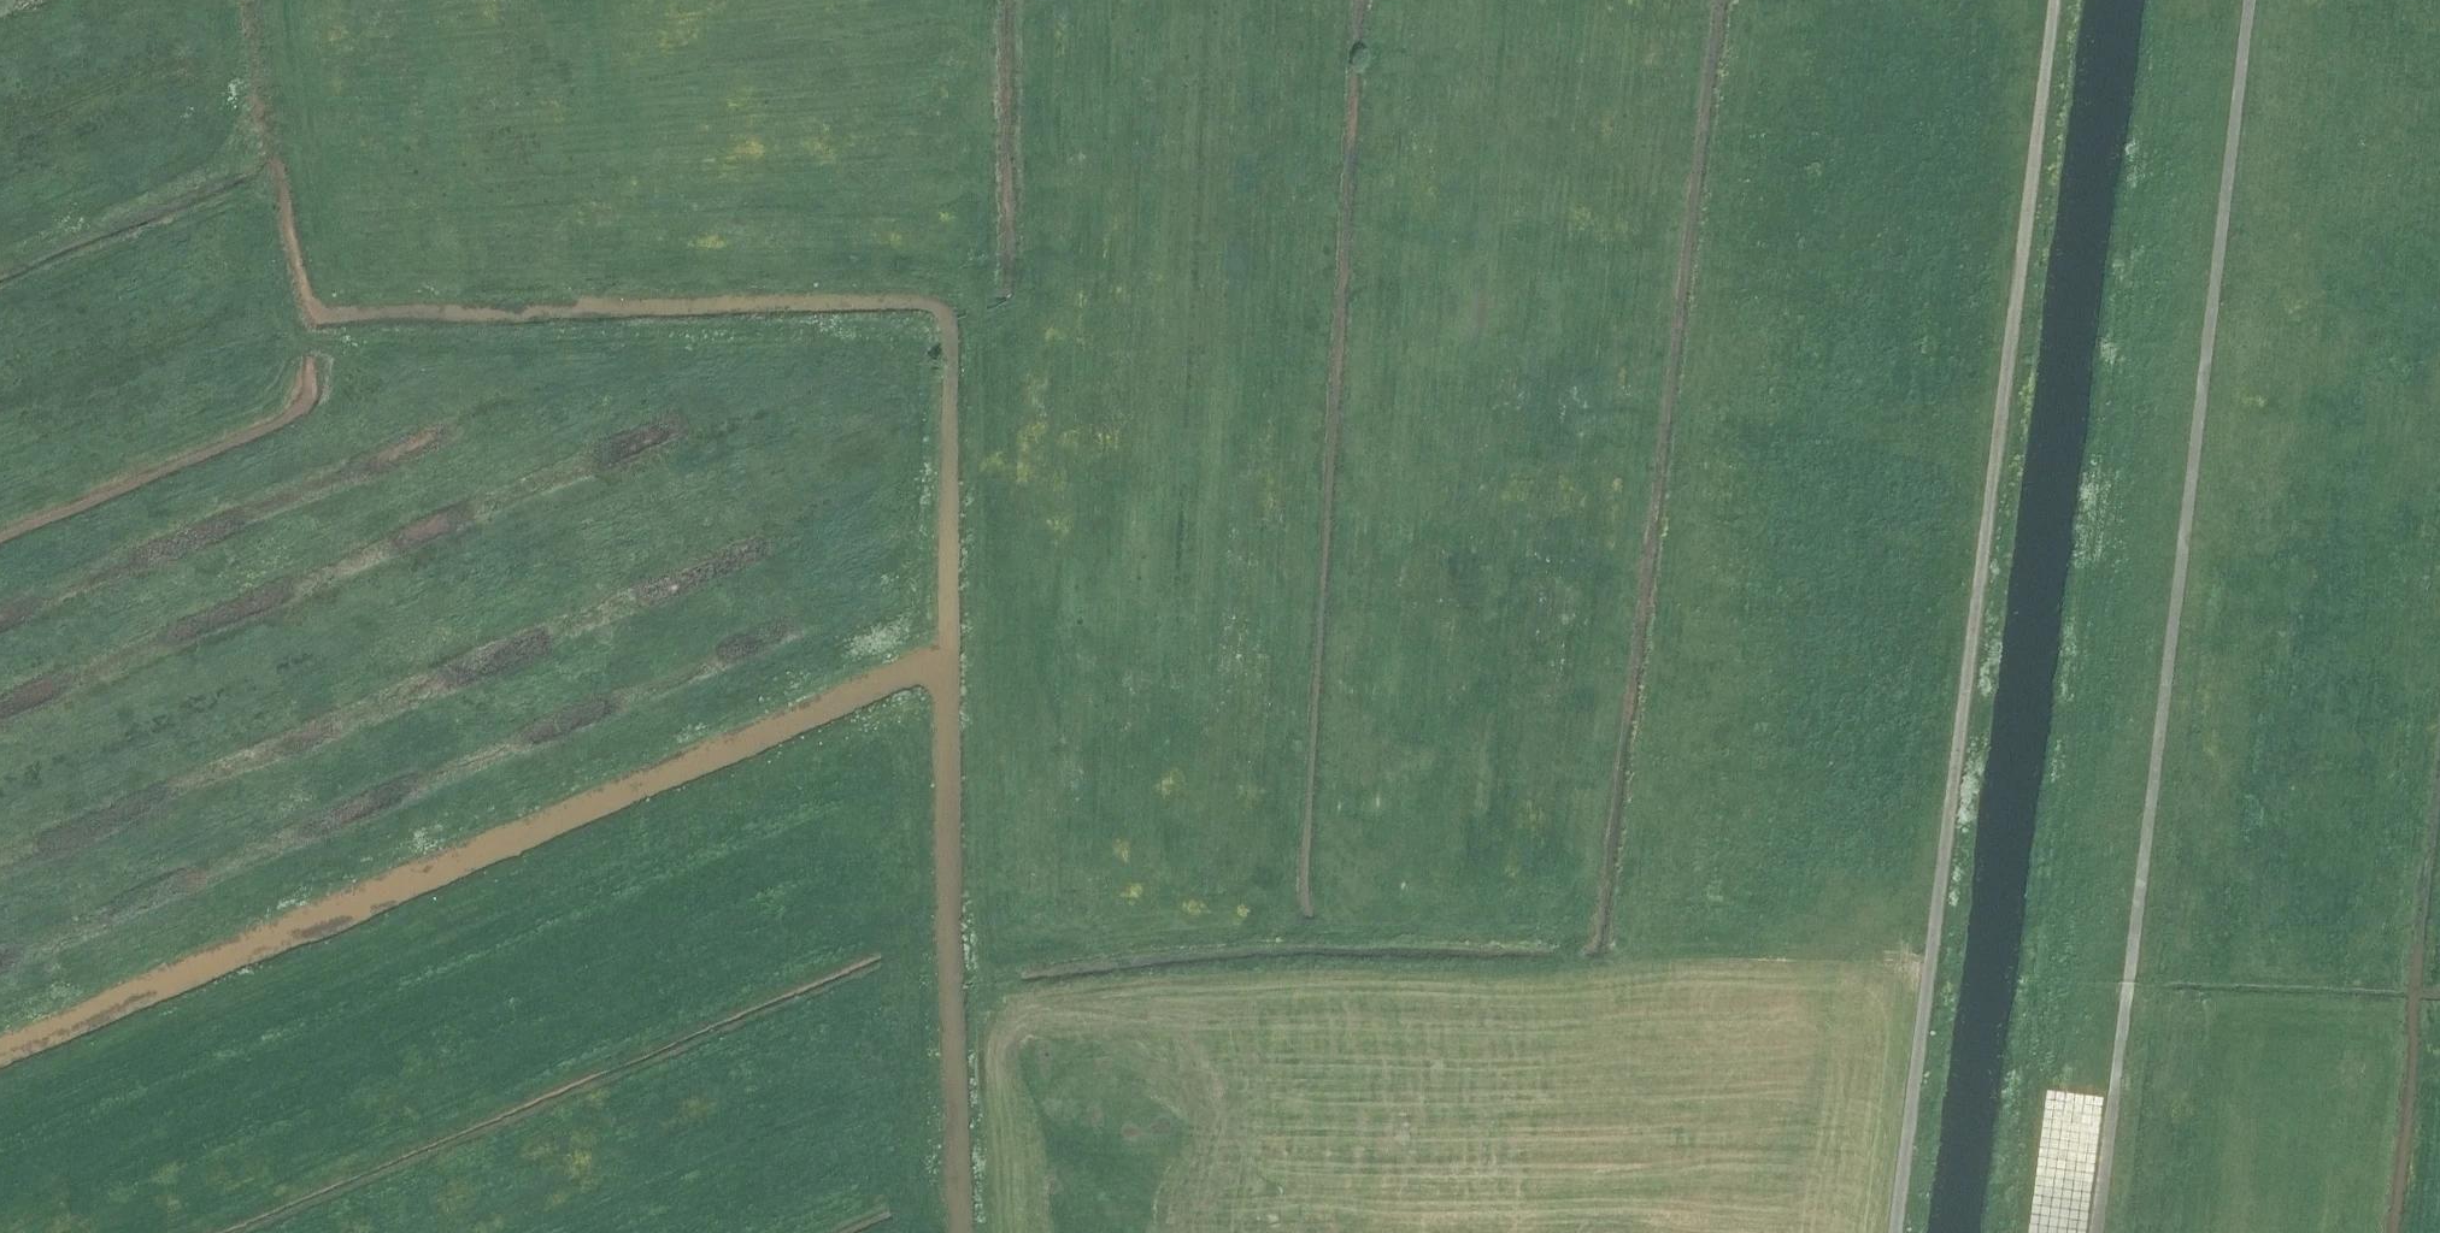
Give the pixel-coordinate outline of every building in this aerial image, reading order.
[(2107,1092),(2045,1086),(2032,1232),(2095,1232),(2107,1092)]
